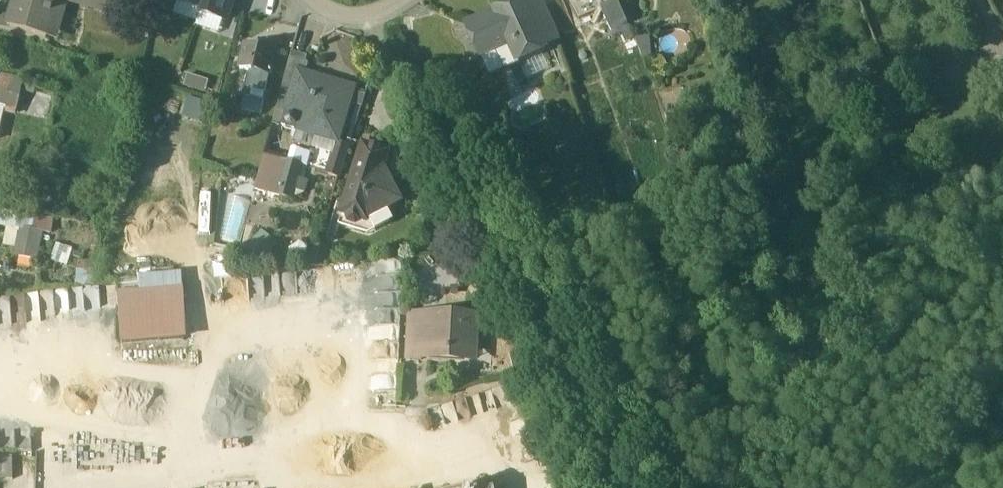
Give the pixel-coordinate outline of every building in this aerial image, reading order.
[(11,27),(50,39),(61,0),(19,0),(11,27)] [(113,9),(116,0),(83,0),(113,9)] [(176,2),(178,3),(203,11),(206,0),(177,0),(176,2)] [(203,11),(201,15),(228,24),(236,0),(206,0),(203,11)] [(523,7),(506,15),(504,10),(494,14),(495,16),(466,29),(480,60),(510,47),(518,67),(545,55),(542,49),(528,17),(523,7)] [(547,9),(528,17),(542,49),(560,41),(547,9)] [(274,55),(246,49),(241,74),(253,76),(254,74),(269,78),(274,55)] [(291,61),(273,125),(283,129),(299,76),(303,77),(306,66),(291,61)] [(0,76),(0,107),(2,108),(2,110),(16,113),(23,82),(0,76)] [(303,77),(299,76),(283,129),(298,133),(298,132),(316,138),(337,144),(353,92),(303,77)] [(208,106),(186,101),(181,120),(204,126),(208,106)] [(316,138),(298,132),(298,133),(296,141),(298,145),(310,149),(314,147),(316,138)] [(387,153),(361,146),(343,207),(341,215),(343,215),(347,217),(346,219),(349,225),(355,226),(359,223),(360,220),(366,222),(368,217),(399,201),(388,179),(387,179),(382,170),(387,153)] [(288,163),(266,157),(259,182),(281,188),(288,163)] [(343,207),(335,205),(326,234),(336,237),(343,215),(341,215),(343,207)] [(40,259),(45,231),(10,225),(6,245),(17,247),(16,254),(40,259)] [(374,305),(396,306),(398,278),(375,277),(374,305)] [(178,285),(120,292),(125,338),(183,331),(178,285)] [(430,316),(411,314),(408,361),(427,362),(430,316)] [(476,318),(430,316),(427,362),(450,364),(451,356),(466,357),(467,337),(475,338),(476,318)]
